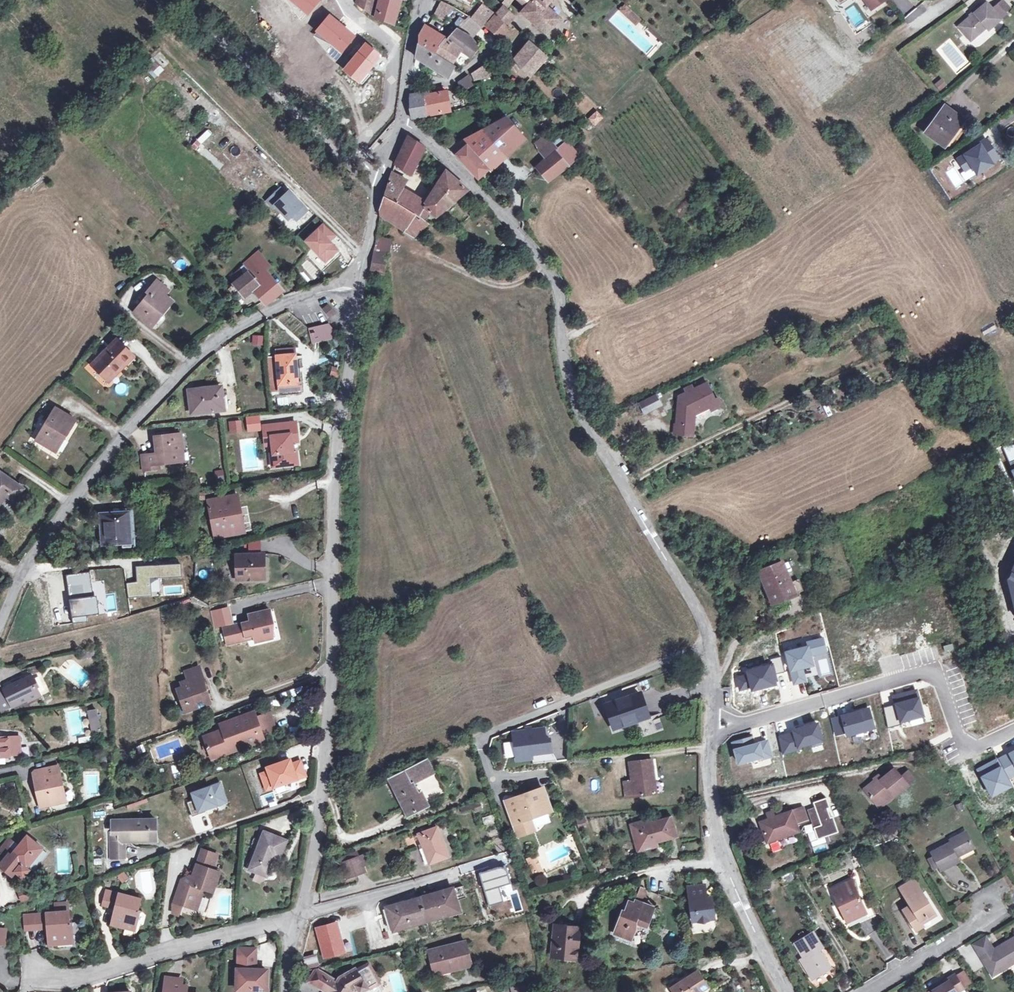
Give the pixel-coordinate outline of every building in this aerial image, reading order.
[(374,17),(378,0),(357,0),(356,3),(374,17)] [(374,17),(391,24),(398,0),(378,0),(374,17)] [(391,24),(394,25),(402,0),(398,0),(391,24)] [(558,18),(545,5),(540,0),(532,0),(522,11),(545,32),(558,18)] [(870,8),(882,0),(865,0),(870,8)] [(455,7),(442,1),(434,15),(442,20),(455,7)] [(1001,19),(987,2),(959,26),(965,33),(968,32),(973,38),(987,27),(988,29),(1001,19)] [(494,12),(483,4),(471,19),(481,27),(484,23),(494,12)] [(620,10),(626,16),(631,11),(625,5),(620,10)] [(496,14),(486,25),(501,40),(505,36),(511,31),(505,25),(514,17),(502,6),(496,14)] [(640,19),(631,11),(626,16),(635,24),(640,19)] [(428,28),(420,41),(419,44),(434,53),(444,38),(428,28)] [(470,56),(478,46),(474,41),(470,36),(457,28),(446,40),(462,50),(470,56)] [(464,64),(470,56),(462,50),(446,40),(444,38),(434,53),(453,65),(458,68),(464,64)] [(453,65),(434,53),(419,44),(415,57),(437,71),(446,77),(453,65)] [(531,45),(517,62),(521,69),(529,77),(546,58),(531,45)] [(143,66),(155,78),(164,69),(152,57),(143,66)] [(473,80),(491,76),(483,65),(470,73),(473,80)] [(468,75),(458,81),(462,86),(471,81),(468,75)] [(939,91),(947,86),(942,78),(934,83),(939,91)] [(437,92),(429,94),(426,116),(449,111),(446,91),(444,91),(444,88),(438,86),(437,92)] [(422,96),(410,98),(409,110),(411,118),(413,118),(426,116),(429,94),(429,91),(422,92),(422,96)] [(968,125),(945,107),(928,131),(951,148),(968,125)] [(504,116),(497,120),(515,140),(521,134),(504,116)] [(1008,126),(1004,119),(986,130),(991,137),(1008,126)] [(474,139),(470,135),(448,146),(478,177),(516,143),(519,145),(525,140),(521,134),(515,140),(497,120),(491,123),(474,139)] [(536,141),(541,147),(550,139),(546,134),(536,141)] [(410,176),(424,148),(408,137),(395,166),(410,176)] [(548,157),(558,148),(550,139),(541,147),(540,148),(548,157)] [(538,168),(549,180),(579,156),(566,140),(558,148),(548,157),(537,166),(538,168)] [(437,217),(467,191),(447,172),(434,192),(424,207),(425,208),(418,217),(400,205),(385,198),(380,210),(381,211),(408,229),(405,233),(413,239),(428,225),(424,221),(430,212),(437,217)] [(408,182),(392,175),(388,184),(389,184),(385,198),(400,205),(418,217),(425,208),(424,207),(422,201),(403,190),(408,182)] [(275,205),(288,219),(292,215),(297,220),(306,211),(288,192),(285,195),(280,189),(267,201),(273,207),(275,205)] [(430,190),(422,201),(424,207),(434,192),(430,190)] [(324,224),(306,241),(325,261),(337,250),(328,241),(335,234),(324,224)] [(376,239),(374,253),(386,255),(388,256),(390,241),(376,239)] [(248,284),(263,301),(265,303),(281,290),(264,271),(270,266),(257,251),(243,263),(249,270),(234,283),(243,294),(249,289),(246,286),(248,284)] [(370,273),(371,273),(383,274),(386,255),(374,253),(370,273)] [(312,275),(317,271),(306,260),(302,265),(312,275)] [(149,294),(134,313),(151,327),(157,319),(155,317),(165,306),(167,308),(172,302),(164,296),(169,290),(156,280),(147,292),(149,294)] [(330,302),(322,306),(328,317),(336,313),(330,302)] [(238,307),(232,311),(237,317),(243,313),(238,307)] [(232,311),(222,318),(228,324),(238,318),(237,317),(232,311)] [(337,338),(336,332),(329,323),(308,328),(314,344),(337,338)] [(252,335),(252,345),(263,345),(263,335),(252,335)] [(117,339),(92,365),(106,380),(118,368),(120,369),(133,355),(117,339)] [(295,355),(277,357),(280,393),(302,391),(301,372),(297,372),(295,355)] [(270,394),(280,393),(277,357),(267,358),(270,394)] [(714,400),(706,383),(692,389),(691,388),(687,390),(688,391),(678,396),(676,423),(674,423),(673,433),(689,434),(691,419),(692,412),(710,403),(713,408),(721,404),(718,398),(714,400)] [(221,388),(190,391),(192,413),(223,409),(228,409),(227,396),(222,397),(221,388)] [(656,394),(639,402),(641,407),(659,398),(656,394)] [(691,419),(713,408),(710,403),(692,412),(691,419)] [(55,408),(36,440),(53,450),(62,434),(65,435),(75,420),(55,408)] [(240,422),(232,423),(232,430),(241,429),(240,422)] [(273,454),(271,454),(272,467),(297,464),(296,451),(293,452),(291,443),(291,439),(298,438),(296,422),(277,425),(277,427),(263,429),(265,442),(272,441),(273,454)] [(232,430),(232,423),(229,423),(230,434),(242,433),(241,429),(232,430)] [(56,452),(65,435),(62,434),(53,450),(56,452)] [(183,451),(181,434),(155,437),(157,454),(142,456),(144,470),(159,469),(159,464),(179,461),(178,452),(183,451)] [(272,441),(265,442),(265,445),(270,445),(271,454),(273,454),(272,441)] [(224,477),(223,469),(214,470),(215,478),(224,477)] [(6,495),(14,501),(23,489),(0,472),(0,503),(6,495)] [(238,495),(208,501),(215,538),(244,532),(238,495)] [(128,512),(100,514),(103,544),(130,542),(128,512)] [(249,542),(249,549),(260,548),(260,541),(249,542)] [(262,554),(237,555),(237,580),(262,579),(262,560),(262,554)] [(759,565),(761,570),(779,562),(776,555),(769,558),(770,561),(759,565)] [(761,570),(759,570),(772,602),(794,594),(781,561),(779,562),(761,570)] [(90,572),(66,575),(72,617),(89,615),(86,597),(91,596),(93,595),(90,572)] [(250,619),(230,625),(235,641),(254,636),(256,640),(267,637),(265,629),(271,627),(268,619),(271,617),(268,607),(248,613),(250,619)] [(276,634),(271,617),(268,619),(271,627),(265,629),(267,637),(276,634)] [(235,641),(230,625),(223,627),(228,643),(235,641)] [(89,647),(79,649),(81,659),(91,656),(89,647)] [(204,680),(199,667),(186,672),(189,680),(182,682),(183,687),(178,689),(185,711),(210,703),(207,693),(204,694),(199,682),(204,680)] [(4,689),(5,690),(0,692),(0,708),(1,711),(12,706),(12,707),(27,700),(28,701),(40,696),(31,676),(4,689)] [(639,692),(606,704),(614,729),(648,717),(639,692)] [(99,709),(88,710),(90,732),(100,731),(99,709)] [(223,730),(205,737),(213,757),(232,751),(230,747),(247,741),(248,743),(260,738),(259,735),(276,729),(270,712),(253,718),(251,713),(221,724),(223,730)] [(543,729),(513,733),(516,761),(533,759),(532,755),(552,752),(551,739),(544,740),(543,729)] [(8,756),(7,737),(0,737),(0,757),(8,756)] [(261,741),(260,738),(248,743),(247,741),(230,747),(232,751),(232,752),(261,741)] [(434,772),(426,759),(389,777),(408,815),(429,805),(422,791),(418,793),(413,783),(434,772)] [(655,778),(653,759),(630,762),(632,781),(625,782),(627,797),(653,794),(651,779),(655,778)] [(40,778),(36,779),(42,806),(60,802),(58,794),(63,793),(59,773),(56,774),(54,767),(38,771),(40,778)] [(879,777),(864,789),(878,805),(892,794),(894,796),(907,785),(906,784),(901,778),(894,769),(881,780),(879,777)] [(908,772),(901,778),(906,784),(913,778),(908,772)] [(285,791),(285,795),(297,797),(299,785),(292,784),(292,792),(285,791)] [(525,794),(506,801),(514,823),(517,822),(521,835),(534,830),(530,817),(551,809),(543,788),(530,793),(530,791),(524,793),(525,794)] [(826,799),(814,803),(816,807),(809,810),(819,838),(838,831),(826,799)] [(803,807),(791,810),(796,825),(808,821),(803,807)] [(768,819),(760,822),(767,842),(798,831),(796,825),(791,810),(774,817),(772,810),(766,812),(768,819)] [(651,819),(630,824),(637,844),(656,839),(657,842),(677,835),(672,817),(652,823),(651,819)] [(109,832),(110,857),(124,857),(124,841),(150,841),(149,819),(117,820),(117,831),(111,832),(109,832)] [(446,850),(437,827),(419,834),(423,845),(420,846),(426,863),(430,862),(430,863),(447,856),(444,850),(446,850)] [(264,832),(250,869),(266,875),(274,856),(280,858),(286,840),(264,832)] [(952,842),(932,852),(941,869),(957,861),(954,854),(958,853),(959,855),(973,847),(965,832),(951,840),(952,842)] [(11,876),(15,872),(23,877),(29,870),(26,867),(42,848),(27,836),(18,846),(11,840),(3,849),(1,847),(0,848),(0,867),(11,876)] [(8,838),(1,847),(3,849),(11,840),(8,838)] [(658,847),(657,842),(656,839),(637,844),(639,853),(658,847)] [(820,839),(811,841),(814,851),(822,849),(820,839)] [(202,850),(198,861),(212,866),(216,855),(202,850)] [(341,857),(343,862),(358,857),(356,852),(341,857)] [(366,854),(360,857),(363,866),(370,863),(366,854)] [(343,862),(341,863),(347,878),(365,872),(363,866),(360,857),(358,857),(343,862)] [(526,860),(533,874),(542,870),(535,857),(526,860)] [(181,880),(174,902),(194,908),(200,887),(204,888),(213,891),(220,872),(197,864),(193,876),(191,875),(183,879),(183,881),(181,880)] [(125,871),(117,875),(120,883),(128,879),(125,871)] [(544,874),(534,877),(537,886),(547,883),(544,874)] [(899,888),(903,895),(918,886),(914,879),(899,888)] [(850,880),(831,889),(845,919),(864,910),(850,880)] [(707,898),(705,885),(688,887),(692,921),(714,918),(712,902),(711,897),(707,898)] [(639,886),(637,896),(645,898),(647,887),(639,886)] [(934,911),(918,886),(903,895),(910,905),(912,908),(905,912),(916,930),(923,926),(922,924),(919,920),(934,911)] [(197,909),(204,888),(200,887),(194,908),(197,909)] [(30,888),(19,892),(22,901),(34,897),(30,888)] [(420,898),(389,907),(392,916),(390,917),(394,930),(426,920),(459,910),(455,897),(454,898),(451,889),(420,898)] [(140,899),(106,890),(103,905),(115,908),(112,924),(135,930),(140,910),(137,910),(140,899)] [(623,911),(615,933),(631,939),(636,926),(634,923),(635,919),(640,921),(640,922),(640,923),(641,924),(647,926),(654,907),(636,900),(635,904),(630,901),(625,912),(623,911)] [(963,901),(954,906),(960,915),(969,910),(963,901)] [(866,913),(864,910),(845,919),(847,922),(866,913)] [(936,915),(934,911),(919,920),(922,924),(936,915)] [(68,912),(33,914),(35,929),(48,928),(49,945),(73,942),(71,923),(69,923),(68,912)] [(35,929),(33,914),(23,915),(25,930),(35,929)] [(345,952),(337,922),(316,929),(324,958),(345,952)] [(580,927),(556,924),(553,956),(574,958),(574,949),(578,949),(580,927)] [(822,947),(813,932),(795,943),(804,958),(801,959),(812,979),(830,968),(821,953),(818,955),(816,951),(822,947)] [(973,944),(981,957),(992,950),(985,937),(973,944)] [(981,957),(992,975),(1008,965),(1007,964),(1013,960),(1013,937),(992,950),(981,957)] [(466,941),(429,951),(434,969),(451,965),(452,970),(472,964),(466,941)] [(238,947),(237,956),(254,957),(253,969),(255,969),(256,948),(238,947)] [(254,957),(237,956),(236,989),(257,990),(258,990),(259,990),(260,989),(261,989),(262,988),(263,988),(264,987),(265,986),(265,985),(266,984),(266,983),(266,982),(266,970),(255,969),(253,969),(254,957)] [(321,956),(310,959),(312,965),(322,963),(321,956)] [(435,974),(452,970),(451,965),(434,969),(435,974)] [(352,990),(356,987),(358,989),(359,991),(362,991),(369,988),(368,987),(377,982),(368,966),(357,972),(355,968),(339,977),(337,981),(329,975),(321,988),(327,991),(351,991),(352,990)] [(317,968),(309,981),(321,988),(329,975),(317,968)] [(671,987),(674,991),(699,991),(708,986),(698,970),(671,987)] [(961,970),(954,974),(962,987),(969,983),(961,970)] [(927,991),(965,991),(962,988),(962,987),(954,974),(953,973),(938,983),(939,985),(927,991)] [(165,979),(164,991),(186,991),(187,985),(181,985),(182,981),(165,979)] [(266,990),(266,982),(266,983),(266,984),(265,985),(265,986),(264,987),(263,988),(262,988),(261,989),(260,989),(259,990),(258,990),(266,990)]
